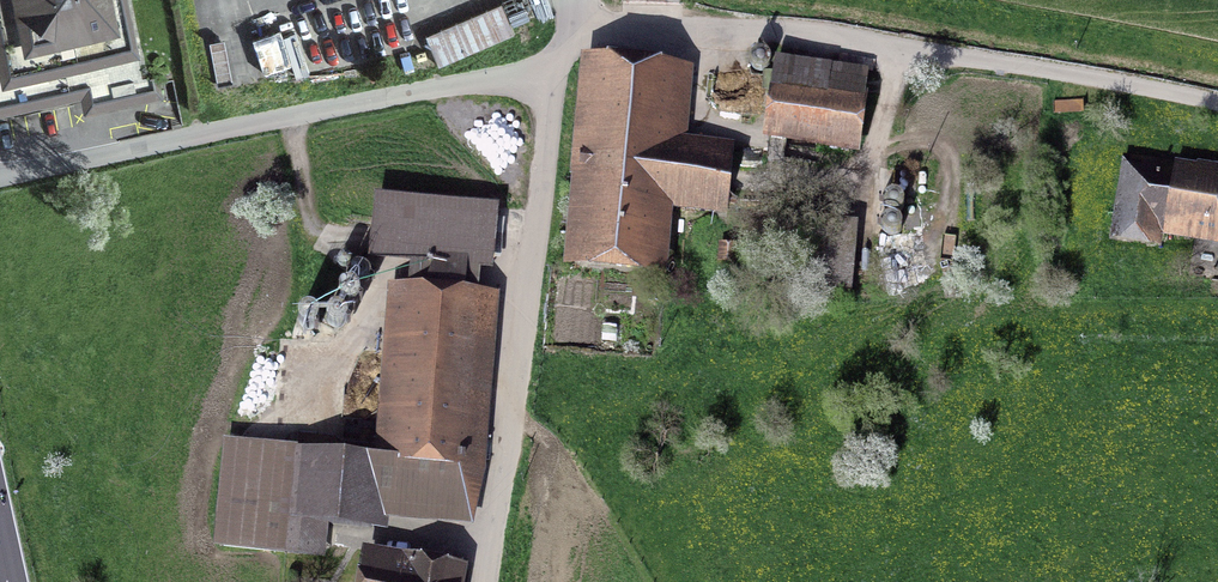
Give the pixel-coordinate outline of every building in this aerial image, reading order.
[(144,78),(127,0),(0,0),(0,110),(113,85),(116,101),(162,91),(158,75),(144,78)] [(514,33),(502,3),(424,35),(437,66),(514,33)] [(775,71),(776,63),(772,56),(764,55),(757,59),(755,67),(760,74),(768,76),(775,71)] [(597,69),(579,257),(653,264),(658,206),(724,211),(730,147),(665,140),(671,76),(597,69)] [(827,96),(777,89),(770,135),(852,146),(863,75),(830,71),(827,96)] [(1166,221),(1217,229),(1217,182),(1131,166),(1121,227),(1147,231),(1148,225),(1165,228),(1166,221)] [(888,211),(894,213),(900,211),(904,206),(904,200),(900,194),(894,192),(888,194),(884,199),(884,206),(888,211)] [(374,251),(481,261),(487,207),(379,197),(374,251)] [(898,216),(891,214),(885,217),(882,222),(882,229),(887,234),(893,235),(899,233),(902,227),(902,221),(898,216)] [(801,219),(794,291),(836,295),(842,223),(801,219)] [(370,268),(363,263),(355,264),(350,270),(351,278),(358,283),(366,282),(371,276),(370,268)] [(358,288),(351,284),(343,286),(339,292),(341,300),(347,304),(355,303),(359,296),(358,288)] [(487,384),(471,383),(478,296),(406,291),(393,442),(395,443),(392,482),(439,486),(438,508),(462,510),(471,404),(486,405),(487,384)] [(332,308),(327,314),(328,322),(334,327),(342,327),(347,320),(346,312),(340,307),(332,308)] [(301,313),(299,321),(303,328),(311,329),(318,325),(319,317),(315,311),(307,309),(301,313)] [(233,445),(224,547),(320,556),(323,523),(371,527),(377,458),(233,445)] [(371,560),(367,581),(454,581),(455,574),(371,560)]
